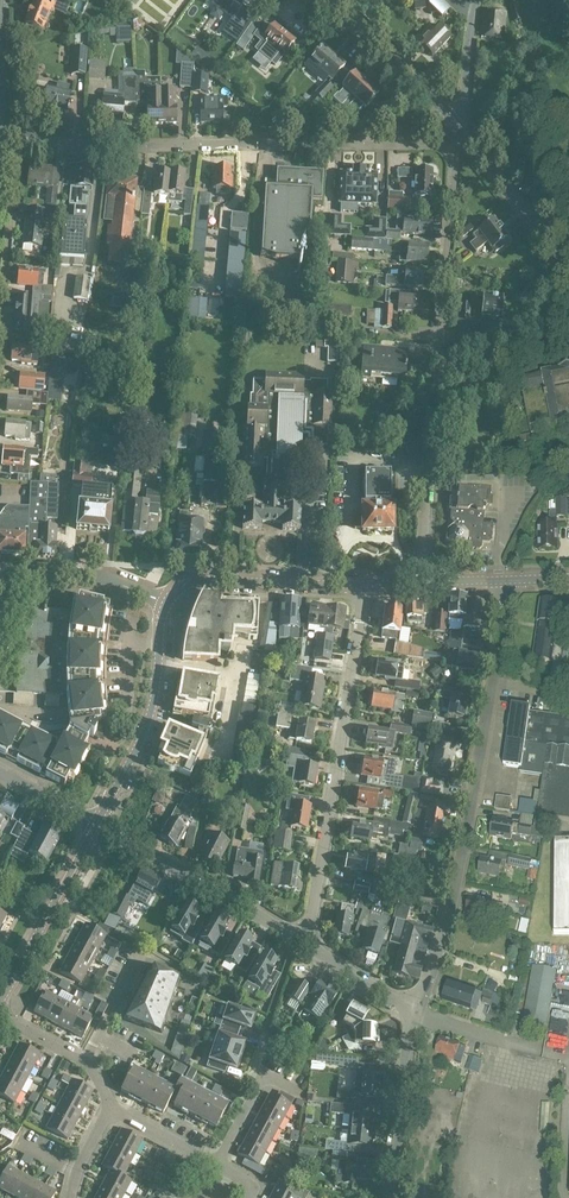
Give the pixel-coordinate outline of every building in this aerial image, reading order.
[(27,26),(25,31),(34,34),(36,29),(42,32),(50,12),(53,13),(55,9),(58,2),(52,0),(47,0),(44,7),(34,3),(31,11),(30,11),(28,17),(25,25),(27,26)] [(229,3),(233,6),(230,11),(236,15),(232,20),(239,25),(235,29),(242,34),(249,23),(243,19),(247,13),(241,8),(247,0),(224,0),(229,3)] [(414,11),(429,9),(433,18),(437,16),(441,20),(450,10),(440,0),(432,4),(430,0),(426,0),(425,0),(413,0),(414,11)] [(521,20),(516,3),(509,5),(513,22),(521,20)] [(502,40),(505,14),(485,11),(481,37),(502,40)] [(116,37),(131,36),(130,24),(115,24),(116,37)] [(251,25),(243,37),(250,42),(253,37),(254,37),(257,33),(257,32),(259,30),(251,25)] [(427,34),(422,39),(424,40),(419,45),(426,51),(426,53),(429,56),(431,56),(432,58),(451,39),(437,26),(428,35),(427,34)] [(257,33),(254,37),(253,37),(261,44),(255,51),(275,68),(281,60),(280,60),(284,56),(287,52),(287,53),(290,53),(293,49),(292,46),(294,43),(275,27),(265,38),(264,39),(257,33)] [(345,65),(323,46),(309,63),(332,82),(345,65)] [(72,48),(71,75),(86,76),(88,49),(72,48)] [(189,59),(211,75),(218,65),(197,49),(189,59)] [(179,88),(192,89),(193,76),(194,66),(177,53),(181,65),(179,88)] [(114,73),(113,55),(95,55),(95,74),(114,73)] [(161,125),(161,97),(161,87),(161,79),(145,79),(145,73),(135,73),(135,79),(136,102),(147,102),(147,109),(147,126),(161,125)] [(347,113),(354,119),(358,114),(358,113),(363,107),(365,109),(378,95),(355,74),(347,83),(342,88),(344,90),(339,96),(338,95),(333,100),(341,108),(342,107),(347,111),(346,112),(347,113)] [(208,77),(193,76),(192,89),(192,94),(207,95),(208,77)] [(102,101),(100,120),(122,123),(123,103),(124,98),(135,99),(136,105),(136,102),(135,79),(122,80),(123,97),(103,95),(102,101)] [(323,101),(333,90),(326,84),(316,95),(323,101)] [(45,97),(37,95),(35,106),(43,108),(43,109),(42,110),(51,112),(51,113),(57,114),(57,113),(66,115),(70,95),(68,95),(69,88),(57,85),(56,92),(47,90),(45,97)] [(175,87),(161,87),(161,97),(161,125),(176,125),(175,109),(175,93),(175,87)] [(200,125),(222,125),(222,108),(227,108),(227,98),(200,99),(200,109),(200,125)] [(150,159),(150,150),(138,150),(138,160),(150,159)] [(550,158),(552,164),(561,162),(559,156),(550,158)] [(339,205),(358,205),(360,165),(354,166),(353,175),(342,175),(340,174),(339,205)] [(365,166),(360,165),(358,205),(375,206),(377,176),(375,176),(364,176),(365,166)] [(52,171),(51,171),(51,168),(44,167),(43,170),(29,168),(27,186),(47,188),(45,205),(56,206),(58,184),(60,172),(52,171)] [(230,169),(228,169),(228,168),(222,168),(222,169),(215,169),(215,180),(213,180),(213,190),(216,191),(216,196),(229,196),(229,189),(232,189),(232,178),(230,178),(230,169)] [(412,169),(398,168),(397,178),(412,178),(412,169)] [(77,170),(76,188),(71,188),(69,206),(85,207),(85,199),(89,199),(89,190),(91,190),(92,172),(93,172),(93,171),(77,170)] [(308,260),(311,201),(321,202),(323,173),(277,171),(276,188),(265,188),(261,257),(308,260)] [(432,172),(415,172),(414,196),(432,197),(432,172)] [(170,176),(157,174),(154,196),(168,197),(169,194),(171,173),(170,176)] [(168,203),(182,205),(185,175),(171,173),(169,194),(168,197),(168,198),(168,203)] [(109,179),(105,221),(114,221),(113,227),(109,227),(107,245),(111,245),(109,262),(127,264),(136,182),(109,179)] [(403,192),(389,191),(387,210),(410,212),(411,197),(403,197),(403,192)] [(143,202),(141,216),(149,217),(151,202),(143,202)] [(191,217),(193,203),(185,202),(184,216),(191,217)] [(201,296),(209,207),(206,207),(197,206),(188,295),(201,296)] [(41,246),(42,237),(48,237),(49,230),(44,230),(45,219),(50,220),(51,212),(27,209),(23,245),(42,247),(42,246),(41,246)] [(248,215),(232,214),(231,230),(246,232),(248,215)] [(397,216),(395,231),(400,232),(400,233),(403,233),(409,233),(409,234),(428,236),(430,222),(411,220),(410,221),(406,221),(406,218),(397,216)] [(340,218),(331,217),(330,236),(349,237),(349,227),(340,227),(340,218)] [(477,239),(470,244),(475,252),(487,243),(495,254),(503,248),(499,243),(507,237),(493,219),(474,234),(477,239)] [(84,260),(87,222),(63,220),(60,258),(60,265),(83,267),(83,260),(84,260)] [(365,240),(384,241),(386,222),(376,221),(375,231),(366,230),(365,240)] [(462,238),(474,228),(471,224),(463,230),(464,231),(459,234),(462,238)] [(395,231),(386,230),(385,241),(399,242),(400,233),(400,232),(395,231)] [(246,234),(230,232),(225,292),(241,293),(246,234)] [(351,250),(390,253),(391,243),(352,239),(351,250)] [(408,246),(401,245),(399,262),(426,265),(427,249),(417,248),(418,246),(408,245),(408,246)] [(354,254),(333,252),(332,259),(350,261),(350,259),(353,260),(354,254)] [(337,262),(335,284),(353,285),(355,268),(359,269),(359,264),(337,262)] [(20,269),(19,276),(17,278),(17,282),(19,284),(18,285),(40,287),(39,297),(51,298),(52,288),(42,287),(43,275),(45,275),(45,272),(36,271),(35,269),(32,269),(30,270),(20,269)] [(423,288),(425,272),(398,270),(397,278),(385,277),(385,286),(413,289),(413,287),(423,288)] [(87,301),(90,280),(76,278),(73,299),(87,301)] [(412,313),(412,311),(421,312),(423,297),(409,296),(409,293),(389,292),(388,303),(398,304),(397,312),(412,313)] [(18,295),(18,300),(17,300),(15,320),(16,321),(16,332),(35,333),(37,306),(38,306),(39,296),(18,295)] [(501,320),(503,298),(482,296),(482,297),(476,297),(475,306),(482,307),(480,318),(501,320)] [(375,311),(375,328),(391,329),(392,307),(383,306),(383,312),(375,311)] [(327,316),(347,317),(350,318),(351,308),(328,307),(327,316)] [(315,310),(288,309),(288,324),(315,325),(315,310)] [(479,343),(481,321),(457,319),(456,329),(459,329),(458,341),(479,343)] [(328,349),(327,363),(337,363),(337,343),(324,343),(324,348),(328,349)] [(407,380),(407,359),(408,350),(385,347),(364,345),(361,377),(407,380)] [(13,347),(11,362),(22,363),(22,365),(30,366),(36,366),(38,349),(32,349),(32,348),(13,347)] [(133,382),(134,366),(117,364),(115,380),(133,382)] [(520,378),(531,434),(568,427),(568,368),(520,378)] [(66,381),(65,373),(54,373),(54,381),(66,381)] [(19,389),(43,391),(44,377),(21,375),(19,389)] [(282,459),(282,454),(305,455),(305,460),(322,461),(323,447),(328,447),(328,428),(331,428),(332,394),(327,394),(328,382),(310,381),(310,383),(304,383),(304,376),(265,375),(265,382),(253,381),(252,395),(250,395),(250,410),(247,410),(247,429),(244,429),(242,467),(262,468),(262,465),(267,465),(266,479),(265,479),(263,508),(244,507),(243,530),(261,531),(261,524),(283,525),(283,531),(300,532),(301,510),(301,509),(301,504),(283,503),(284,480),(272,480),(273,459),(282,459)] [(8,397),(7,412),(31,414),(32,406),(40,406),(40,401),(47,401),(47,394),(27,393),(26,399),(8,397)] [(24,442),(30,442),(31,425),(6,423),(5,438),(16,439),(15,441),(24,442)] [(207,429),(205,452),(222,454),(223,448),(219,448),(221,430),(207,429)] [(530,433),(519,435),(524,459),(535,457),(530,433)] [(4,448),(2,466),(11,467),(11,475),(29,476),(31,458),(38,459),(39,451),(4,448)] [(465,474),(467,452),(452,451),(451,473),(465,474)] [(201,507),(225,509),(228,481),(220,480),(222,460),(206,459),(201,507)] [(72,487),(90,489),(92,477),(85,476),(87,463),(75,462),(72,487)] [(132,537),(135,539),(141,540),(144,538),(144,536),(155,538),(158,510),(159,494),(147,493),(145,508),(138,507),(142,470),(128,468),(123,507),(125,508),(122,534),(133,535),(132,537)] [(355,530),(362,530),(362,532),(365,532),(366,533),(367,533),(370,533),(371,532),(384,532),(385,533),(386,533),(388,533),(390,532),(392,532),(392,507),(380,507),(380,503),(390,502),(390,473),(364,473),(364,503),(375,503),(375,507),(362,507),(362,517),(354,517),(355,530)] [(43,494),(48,494),(49,485),(30,484),(29,509),(28,527),(46,528),(47,520),(48,499),(42,499),(43,494)] [(52,520),(52,521),(57,521),(59,485),(49,485),(48,494),(43,494),(42,499),(48,499),(47,520),(52,520)] [(256,500),(257,487),(246,486),(246,499),(256,500)] [(446,534),(445,541),(452,549),(462,550),(462,549),(468,555),(474,550),(475,550),(475,551),(479,551),(482,549),(482,545),(481,545),(492,543),(493,525),(483,524),(483,516),(485,516),(486,494),(477,494),(477,491),(450,489),(448,511),(450,511),(450,521),(452,524),(451,526),(445,530),(446,534)] [(109,533),(109,532),(111,510),(112,508),(110,508),(96,507),(97,497),(80,495),(79,504),(78,504),(78,506),(79,506),(77,528),(76,528),(76,530),(77,530),(107,533),(109,533)] [(556,498),(556,516),(566,516),(566,498),(556,498)] [(0,523),(0,553),(23,555),(25,528),(28,528),(28,527),(29,509),(8,507),(7,509),(10,511),(0,523)] [(201,558),(202,547),(201,547),(202,537),(204,535),(205,530),(203,528),(203,522),(202,522),(200,520),(195,519),(193,521),(187,520),(187,514),(180,513),(179,520),(177,545),(176,545),(175,557),(201,559),(201,558)] [(534,544),(534,545),(534,547),(535,549),(537,550),(538,550),(557,550),(557,526),(556,526),(556,518),(547,518),(547,526),(538,526),(538,541),(537,542),(536,542),(535,543),(534,544)] [(27,554),(27,555),(35,555),(35,558),(38,558),(38,555),(39,555),(39,550),(40,549),(41,549),(43,549),(43,545),(40,545),(40,539),(46,539),(46,528),(28,527),(28,528),(27,554)] [(58,559),(58,547),(59,545),(56,545),(57,528),(51,528),(46,528),(46,539),(40,539),(40,545),(43,545),(43,549),(41,549),(40,549),(39,550),(39,555),(38,555),(38,558),(58,559)] [(231,647),(233,641),(233,638),(238,638),(238,633),(257,634),(258,605),(221,603),(221,598),(203,597),(194,615),(188,634),(186,641),(184,651),(184,656),(183,661),(218,663),(218,654),(228,657),(230,652),(231,647)] [(450,597),(448,626),(448,628),(454,629),(455,624),(454,624),(454,621),(463,622),(463,620),(464,602),(465,602),(465,599),(450,597)] [(0,716),(0,754),(6,757),(8,753),(18,758),(16,762),(40,775),(42,771),(47,774),(45,777),(64,787),(69,777),(73,779),(86,755),(82,753),(88,742),(87,742),(89,736),(98,740),(102,737),(99,717),(96,690),(95,677),(96,650),(97,637),(102,611),(104,604),(79,598),(76,607),(72,606),(72,613),(46,611),(46,610),(44,610),(44,611),(21,610),(16,694),(63,696),(64,694),(66,694),(69,721),(71,729),(69,729),(68,733),(61,747),(0,716)] [(422,618),(422,616),(427,615),(427,608),(421,608),(421,601),(416,601),(416,598),(406,598),(406,618),(407,618),(407,623),(421,625),(421,618),(422,618)] [(299,630),(300,601),(281,600),(279,629),(299,630)] [(484,604),(465,602),(464,602),(463,620),(463,622),(462,629),(482,630),(484,604)] [(559,616),(561,605),(540,602),(537,623),(532,660),(551,662),(557,625),(558,626),(559,616)] [(381,639),(398,641),(402,609),(385,607),(382,631),(381,639)] [(309,627),(325,629),(326,621),(327,609),(326,611),(311,609),(309,627)] [(326,621),(325,629),(324,637),(325,637),(324,644),(317,643),(315,659),(321,660),(329,661),(332,638),(328,637),(329,629),(342,631),(345,612),(327,609),(326,621)] [(436,613),(434,633),(444,634),(446,614),(436,613)] [(409,647),(395,645),(393,658),(407,660),(409,647)] [(475,662),(476,657),(465,655),(466,653),(459,652),(459,653),(453,652),(451,669),(456,670),(474,673),(476,670),(477,664),(475,662)] [(445,657),(424,654),(423,661),(444,664),(445,657)] [(376,675),(375,677),(385,679),(385,680),(394,682),(394,681),(401,682),(403,672),(402,672),(403,665),(378,661),(377,668),(374,669),(374,673),(376,675)] [(324,680),(307,677),(308,669),(292,666),(289,681),(304,684),(300,707),(319,711),(324,680)] [(215,702),(219,682),(201,679),(202,678),(201,677),(200,677),(198,676),(196,676),(193,676),(191,676),(191,677),(183,676),(181,686),(178,686),(173,715),(181,716),(181,714),(209,719),(212,701),(215,702)] [(418,693),(419,684),(408,682),(408,684),(395,682),(394,689),(418,693)] [(463,719),(466,700),(465,700),(466,696),(461,696),(462,693),(440,689),(438,698),(451,701),(448,717),(463,719)] [(372,704),(371,709),(391,712),(391,713),(402,715),(404,702),(401,702),(401,696),(394,695),(373,692),(373,697),(371,698),(370,702),(372,704)] [(256,707),(241,704),(240,711),(254,714),(256,707)] [(512,705),(510,719),(511,720),(510,731),(508,731),(503,766),(519,769),(519,773),(543,776),(537,816),(568,820),(568,718),(529,713),(530,708),(512,705)] [(253,721),(254,714),(240,711),(238,718),(253,721)] [(433,715),(414,712),(412,727),(430,730),(433,715)] [(279,713),(276,728),(290,730),(289,740),(296,741),(296,742),(311,744),(314,726),(299,723),(292,722),(293,715),(279,713)] [(253,721),(238,718),(237,726),(252,728),(253,721)] [(211,732),(211,729),(194,723),(192,727),(192,730),(209,736),(211,732)] [(449,727),(432,724),(431,731),(448,734),(449,727)] [(409,737),(411,728),(391,725),(390,733),(409,737)] [(198,761),(194,759),(202,742),(176,731),(177,730),(169,726),(158,754),(161,755),(157,764),(164,767),(163,769),(166,771),(168,772),(169,773),(171,773),(174,773),(175,772),(190,778),(198,761)] [(251,735),(252,728),(237,726),(236,733),(251,735)] [(367,740),(366,745),(377,747),(377,749),(385,750),(392,751),(393,743),(386,742),(387,732),(368,729),(368,730),(365,732),(365,737),(367,740)] [(249,742),(251,735),(236,733),(235,740),(249,742)] [(248,749),(249,742),(235,740),(234,747),(248,749)] [(446,743),(436,741),(434,752),(436,752),(433,766),(449,769),(451,758),(453,758),(454,749),(445,748),(446,743)] [(234,747),(232,754),(247,756),(248,749),(234,747)] [(231,761),(246,763),(247,756),(232,754),(231,761)] [(301,770),(299,783),(299,785),(314,787),(317,768),(303,766),(304,759),(288,756),(286,768),(301,770)] [(359,774),(361,775),(361,776),(381,779),(382,767),(387,768),(387,767),(395,768),(396,761),(388,760),(387,763),(383,762),(364,759),(363,767),(360,767),(359,774)] [(231,761),(230,768),(245,770),(246,763),(231,761)] [(229,775),(243,777),(245,770),(230,768),(229,775)] [(240,778),(237,777),(234,777),(233,780),(234,783),(236,785),(239,784),(241,781),(240,778)] [(422,778),(419,793),(439,796),(440,786),(432,785),(432,780),(422,778)] [(174,788),(200,800),(202,791),(178,780),(174,788)] [(354,806),(356,806),(356,807),(376,810),(377,799),(382,800),(382,798),(390,800),(391,794),(383,792),(382,795),(378,794),(359,791),(357,799),(355,798),(354,806)] [(17,808),(11,805),(12,802),(0,795),(0,825),(4,817),(10,821),(17,808)] [(524,796),(522,820),(535,821),(538,797),(524,796)] [(161,830),(163,831),(159,838),(167,843),(185,810),(191,813),(196,802),(186,797),(175,816),(173,815),(169,820),(167,824),(165,823),(161,830)] [(495,810),(509,812),(511,799),(496,797),(495,810)] [(293,812),(291,827),(307,830),(311,806),(294,804),(287,803),(285,811),(293,812)] [(244,832),(250,808),(241,806),(236,830),(244,832)] [(205,823),(206,808),(199,807),(198,822),(205,823)] [(175,847),(179,840),(181,841),(185,834),(183,833),(185,829),(188,823),(187,823),(190,819),(188,818),(191,813),(185,810),(167,843),(175,847)] [(406,810),(403,825),(411,826),(412,823),(415,812),(406,810)] [(440,830),(441,831),(442,825),(441,825),(442,816),(426,813),(422,837),(438,840),(440,830)] [(534,828),(548,830),(550,820),(535,818),(534,828)] [(511,841),(512,833),(529,836),(531,827),(506,823),(507,820),(497,819),(497,821),(492,820),(489,837),(511,841)] [(63,833),(44,823),(37,837),(24,830),(14,849),(27,856),(29,854),(47,863),(63,833)] [(358,829),(352,828),(351,839),(370,843),(370,842),(375,843),(376,838),(387,840),(388,835),(402,838),(403,833),(409,834),(410,827),(389,823),(388,830),(378,828),(372,827),(373,825),(359,823),(358,829)] [(208,832),(199,850),(204,853),(200,860),(202,861),(202,864),(206,865),(208,864),(216,868),(229,843),(208,832)] [(273,850),(290,853),(292,835),(276,833),(273,850)] [(253,837),(252,847),(268,850),(269,840),(253,837)] [(422,842),(410,840),(409,849),(421,851),(422,842)] [(555,841),(554,935),(568,935),(568,841),(555,841)] [(248,880),(247,885),(258,886),(263,853),(238,849),(235,866),(233,877),(248,880)] [(347,861),(345,861),(343,869),(346,869),(346,870),(364,874),(365,873),(370,874),(372,859),(367,858),(367,857),(354,854),(353,860),(347,859),(347,861)] [(534,855),(532,862),(541,865),(543,857),(534,855)] [(508,865),(529,870),(531,861),(510,856),(508,865)] [(504,873),(506,862),(481,858),(478,874),(498,877),(499,873),(504,873)] [(286,893),(292,894),(295,892),(295,891),(301,892),(302,884),(297,883),(298,870),(274,866),(270,887),(278,888),(278,889),(284,890),(286,893)] [(153,896),(161,880),(144,871),(135,886),(132,891),(143,897),(146,892),(153,896)] [(396,879),(375,875),(373,885),(397,890),(400,876),(396,875),(396,879)] [(355,883),(353,892),(368,895),(370,886),(355,883)] [(385,889),(375,887),(374,893),(384,895),(385,889)] [(387,896),(397,899),(398,892),(388,890),(387,896)] [(131,902),(120,897),(105,926),(126,936),(140,908),(131,903),(131,902)] [(466,915),(465,916),(476,919),(500,925),(504,906),(470,897),(467,908),(465,909),(464,913),(466,915)] [(356,910),(355,915),(359,916),(364,903),(358,901),(355,910),(356,910)] [(195,924),(197,921),(194,919),(199,912),(186,904),(169,933),(182,940),(181,941),(191,947),(202,928),(195,924)] [(342,937),(347,938),(348,938),(350,926),(352,927),(354,918),(352,918),(354,908),(342,905),(340,916),(337,916),(333,936),(335,936),(336,938),(340,939),(342,937)] [(393,973),(407,977),(418,980),(421,970),(428,942),(429,942),(432,931),(421,928),(421,925),(416,924),(416,926),(406,924),(410,909),(397,905),(393,921),(395,922),(389,944),(400,947),(393,973)] [(362,951),(377,956),(382,942),(387,944),(389,932),(385,931),(390,916),(382,913),(383,910),(373,907),(371,914),(362,911),(357,925),(365,928),(364,931),(368,932),(362,951)] [(215,916),(198,944),(211,951),(210,952),(220,958),(231,939),(224,935),(226,932),(223,930),(228,923),(215,916)] [(150,921),(145,931),(157,937),(162,927),(150,921)] [(106,936),(85,924),(78,937),(99,948),(106,936)] [(121,945),(125,938),(112,931),(108,938),(121,945)] [(239,935),(224,960),(237,967),(236,969),(246,975),(255,959),(248,955),(250,952),(248,950),(252,943),(239,935)] [(72,949),(93,960),(99,948),(78,937),(72,949)] [(86,972),(93,960),(72,949),(65,961),(86,972)] [(276,963),(263,955),(246,983),(258,990),(257,993),(267,999),(279,979),(272,975),(274,972),(271,970),(276,963)] [(59,973),(80,984),(86,972),(65,961),(59,973)] [(154,963),(123,1019),(160,1034),(181,978),(154,963)] [(546,1025),(556,970),(532,966),(523,1021),(546,1025)] [(197,978),(206,983),(210,976),(201,971),(197,978)] [(287,997),(292,1000),(288,1007),(295,1012),(300,1005),(311,989),(297,981),(287,997)] [(328,1007),(329,1008),(339,993),(321,981),(302,1010),(319,1021),(328,1007)] [(481,995),(481,993),(476,991),(476,990),(449,981),(442,1001),(469,1010),(470,1008),(476,1010),(481,995)] [(87,991),(95,996),(98,989),(90,984),(87,991)] [(481,993),(481,995),(484,996),(481,1003),(490,1006),(493,994),(494,992),(483,989),(481,993)] [(33,1013),(46,1020),(57,998),(45,992),(33,1013)] [(493,994),(490,1006),(499,1008),(502,997),(493,994)] [(93,998),(89,996),(85,1003),(82,1009),(86,1011),(93,998)] [(46,1020),(57,1026),(69,1005),(57,998),(46,1020)] [(70,1005),(69,1005),(57,1026),(70,1033),(81,1011),(75,1008),(79,1001),(73,998),(70,1005)] [(107,1006),(101,1003),(94,1015),(101,1019),(107,1006)] [(214,1026),(220,1028),(236,1033),(238,1026),(249,1030),(254,1016),(221,1005),(214,1026)] [(367,1019),(365,1018),(367,1014),(352,1006),(342,1025),(345,1027),(344,1029),(348,1035),(370,1022),(369,1022),(368,1021),(367,1019)] [(93,1018),(81,1011),(70,1033),(82,1039),(93,1018)] [(170,1054),(179,1061),(192,1025),(182,1021),(170,1054)] [(191,1031),(198,1033),(201,1024),(194,1022),(191,1031)] [(375,1028),(371,1028),(371,1026),(370,1025),(370,1023),(370,1022),(348,1035),(351,1041),(354,1041),(353,1045),(375,1046),(375,1028)] [(214,1049),(240,1057),(244,1044),(233,1041),(236,1033),(220,1028),(217,1035),(219,1036),(214,1049)] [(450,1062),(451,1060),(454,1061),(456,1054),(463,1056),(466,1047),(459,1045),(459,1044),(440,1037),(435,1052),(444,1056),(443,1060),(450,1062)] [(318,1049),(320,1051),(327,1047),(322,1040),(318,1049)] [(19,1045),(12,1057),(33,1068),(40,1056),(19,1045)] [(210,1061),(209,1060),(206,1068),(222,1074),(225,1067),(236,1070),(240,1057),(214,1049),(210,1061)] [(343,1057),(317,1055),(316,1063),(325,1064),(324,1066),(342,1067),(356,1069),(353,1095),(361,1096),(361,1097),(379,1099),(381,1086),(382,1086),(383,1076),(375,1075),(376,1059),(357,1059),(343,1057)] [(470,1056),(465,1069),(472,1072),(472,1071),(478,1073),(483,1060),(470,1056)] [(27,1080),(33,1068),(12,1057),(6,1069),(27,1080)] [(175,1063),(171,1072),(182,1078),(187,1069),(175,1063)] [(185,1079),(191,1083),(197,1072),(191,1068),(185,1079)] [(0,1080),(0,1082),(20,1093),(27,1080),(6,1069),(0,1080)] [(174,1092),(133,1069),(121,1092),(163,1114),(171,1099),(176,1102),(173,1106),(216,1129),(228,1107),(180,1081),(174,1092)] [(93,1092),(63,1076),(60,1082),(69,1087),(65,1093),(86,1104),(93,1092)] [(20,1093),(0,1082),(0,1097),(14,1105),(20,1093)] [(211,1092),(220,1097),(223,1091),(215,1086),(211,1092)] [(276,1098),(270,1095),(263,1107),(284,1118),(294,1099),(280,1092),(276,1098)] [(80,1116),(86,1104),(65,1093),(59,1105),(80,1116)] [(542,1102),(540,1132),(548,1133),(550,1103),(542,1102)] [(59,1105),(52,1117),(73,1129),(80,1116),(59,1105)] [(330,1114),(339,1115),(347,1116),(347,1106),(331,1105),(327,1105),(327,1112),(330,1112),(330,1114)] [(284,1118),(263,1107),(257,1119),(278,1130),(284,1118)] [(373,1117),(349,1115),(348,1130),(372,1132),(372,1131),(374,1130),(375,1124),(373,1122),(373,1117)] [(46,1129),(67,1141),(73,1129),(52,1117),(46,1129)] [(278,1130),(257,1119),(250,1131),(271,1142),(278,1130)] [(16,1137),(3,1130),(0,1134),(0,1136),(12,1143),(16,1137)] [(348,1130),(347,1145),(370,1147),(371,1142),(373,1141),(374,1135),(372,1133),(372,1132),(348,1130)] [(142,1142),(121,1131),(115,1143),(136,1154),(142,1142)] [(271,1142),(250,1131),(244,1143),(265,1154),(271,1142)] [(332,1151),(332,1152),(343,1153),(344,1144),(344,1143),(326,1141),(325,1151),(332,1151)] [(108,1155),(129,1166),(136,1154),(115,1143),(108,1155)] [(237,1155),(258,1167),(265,1154),(244,1143),(237,1155)] [(304,1155),(317,1157),(318,1151),(299,1149),(298,1158),(304,1159),(304,1155)] [(355,1180),(373,1181),(374,1167),(365,1167),(366,1165),(357,1164),(352,1163),(353,1154),(343,1153),(332,1152),(331,1161),(339,1162),(337,1178),(346,1178),(345,1184),(355,1185),(355,1180)] [(131,1183),(123,1178),(129,1166),(108,1155),(101,1167),(131,1183)] [(19,1174),(7,1167),(0,1181),(0,1191),(8,1195),(19,1174)] [(101,1167),(110,1172),(103,1183),(125,1195),(131,1183),(101,1167)] [(8,1195),(14,1197),(22,1197),(32,1180),(19,1174),(8,1195)] [(44,1187),(32,1180),(22,1197),(38,1197),(44,1187)] [(97,1195),(102,1197),(123,1197),(125,1195),(103,1183),(97,1195)] [(44,1187),(38,1197),(53,1197),(56,1193),(44,1187)] [(270,1197),(294,1197),(276,1188),(270,1197)]
